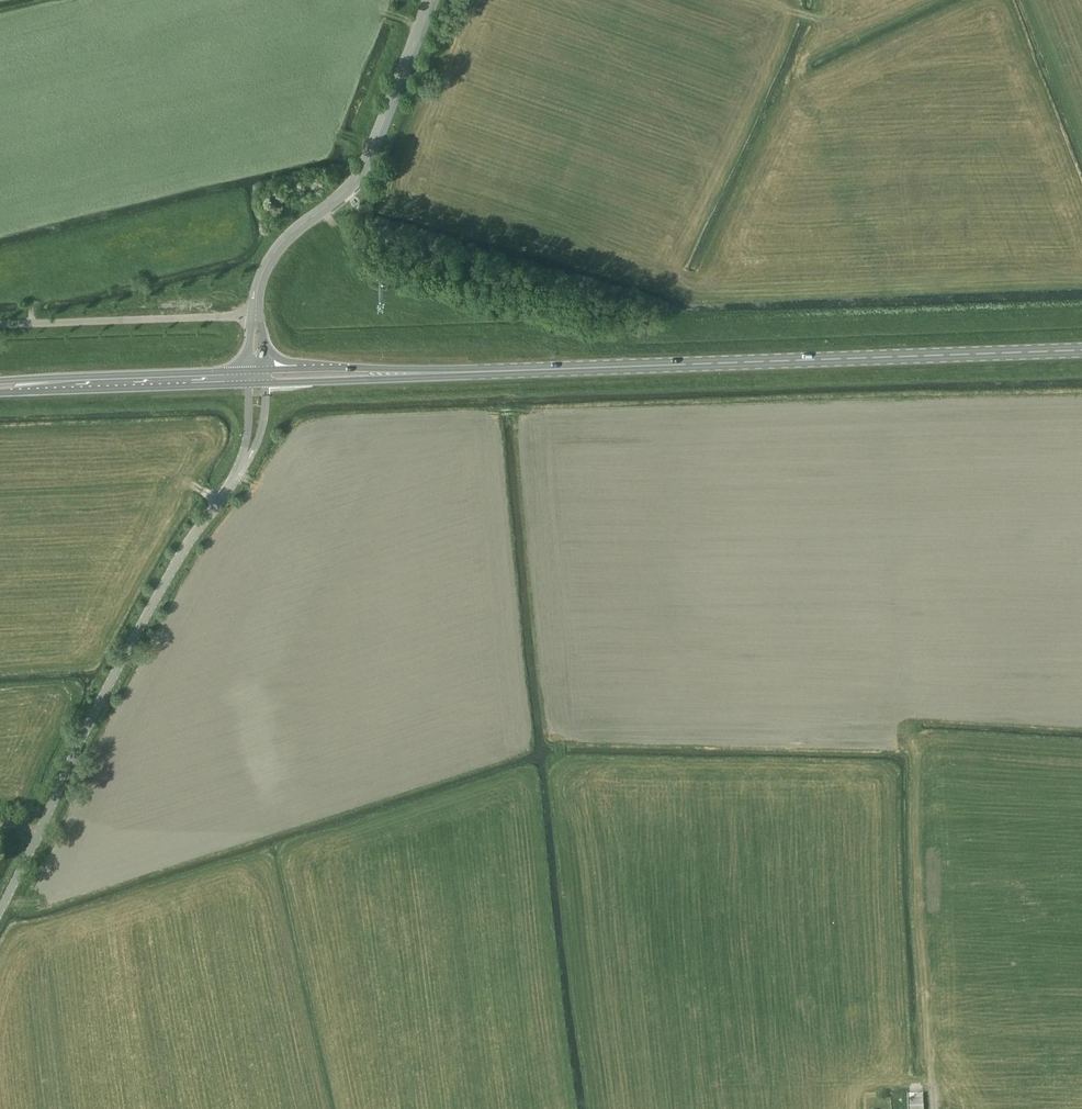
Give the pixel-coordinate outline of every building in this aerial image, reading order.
[(907,1095),(908,1108),(924,1108),(923,1094),(907,1095)]
